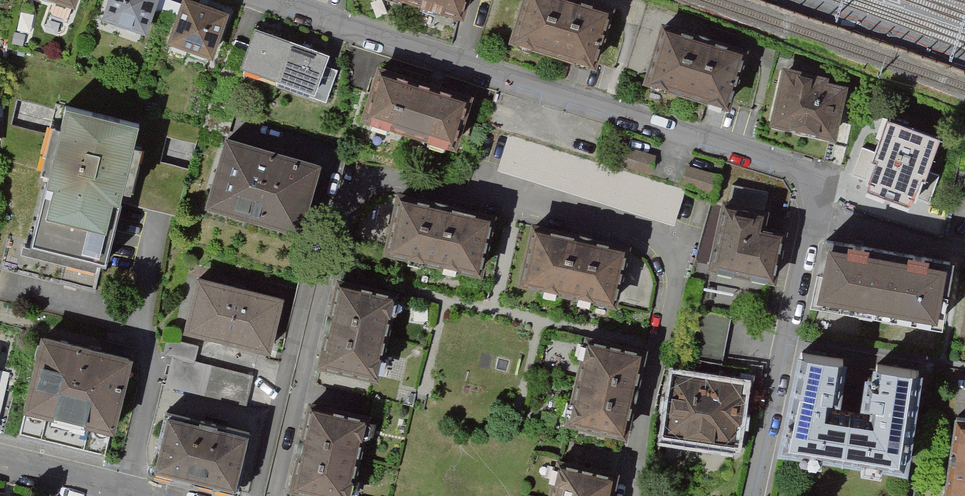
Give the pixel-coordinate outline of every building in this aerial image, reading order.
[(112,18),(151,32),(162,0),(118,0),(112,18)] [(465,15),(470,0),(417,0),(465,15)] [(587,0),(524,0),(512,38),(595,63),(612,8),(587,0)] [(233,16),(191,1),(177,41),(219,55),(233,16)] [(746,53),(664,28),(647,84),(730,109),(746,53)] [(282,88),(298,43),(260,30),(253,50),(236,44),(227,69),(282,88)] [(298,43),(282,88),(315,100),(317,93),(330,97),(338,73),(328,70),(333,55),(298,43)] [(472,97),(382,69),(366,119),(456,146),(472,97)] [(835,137),(846,88),(827,84),(828,80),(785,71),(774,124),(835,137)] [(144,125),(69,107),(35,246),(110,264),(144,125)] [(938,145),(886,126),(877,153),(863,148),(853,176),(930,203),(940,176),(928,172),(938,145)] [(676,225),(687,192),(510,137),(499,170),(676,225)] [(318,166),(225,140),(207,205),(300,230),(318,166)] [(658,155),(623,145),(617,166),(652,176),(658,155)] [(723,174),(689,165),(683,185),(717,195),(723,174)] [(498,217),(402,195),(389,253),(485,275),(498,217)] [(729,201),(715,267),(779,280),(789,232),(768,228),(772,210),(729,201)] [(630,248),(534,226),(521,284),(616,306),(630,248)] [(818,299),(881,311),(891,255),(829,243),(818,299)] [(953,267),(891,255),(881,311),(943,323),(953,267)] [(396,289),(339,276),(319,359),(377,372),(396,289)] [(269,351),(280,302),(200,283),(188,332),(269,351)] [(734,316),(698,309),(689,357),(725,364),(734,316)] [(645,347),(587,333),(568,417),(625,430),(645,347)] [(129,354),(43,334),(27,403),(113,422),(129,354)] [(200,345),(168,338),(164,354),(173,356),(165,387),(249,406),(256,375),(196,361),(200,345)] [(850,357),(799,349),(783,449),(910,469),(926,369),(876,361),(875,373),(868,372),(863,404),(874,405),(873,412),(831,405),(833,397),(843,398),(850,357)] [(710,381),(677,376),(669,432),(734,441),(737,421),(742,422),(745,396),(741,395),(743,383),(710,378),(710,381)] [(310,401),(290,484),(343,495),(348,495),(367,414),(310,401)] [(235,486),(248,428),(163,408),(150,466),(235,486)] [(958,417),(948,493),(950,495),(964,495),(964,418),(958,417)] [(559,457),(550,495),(611,495),(617,470),(559,457)]
